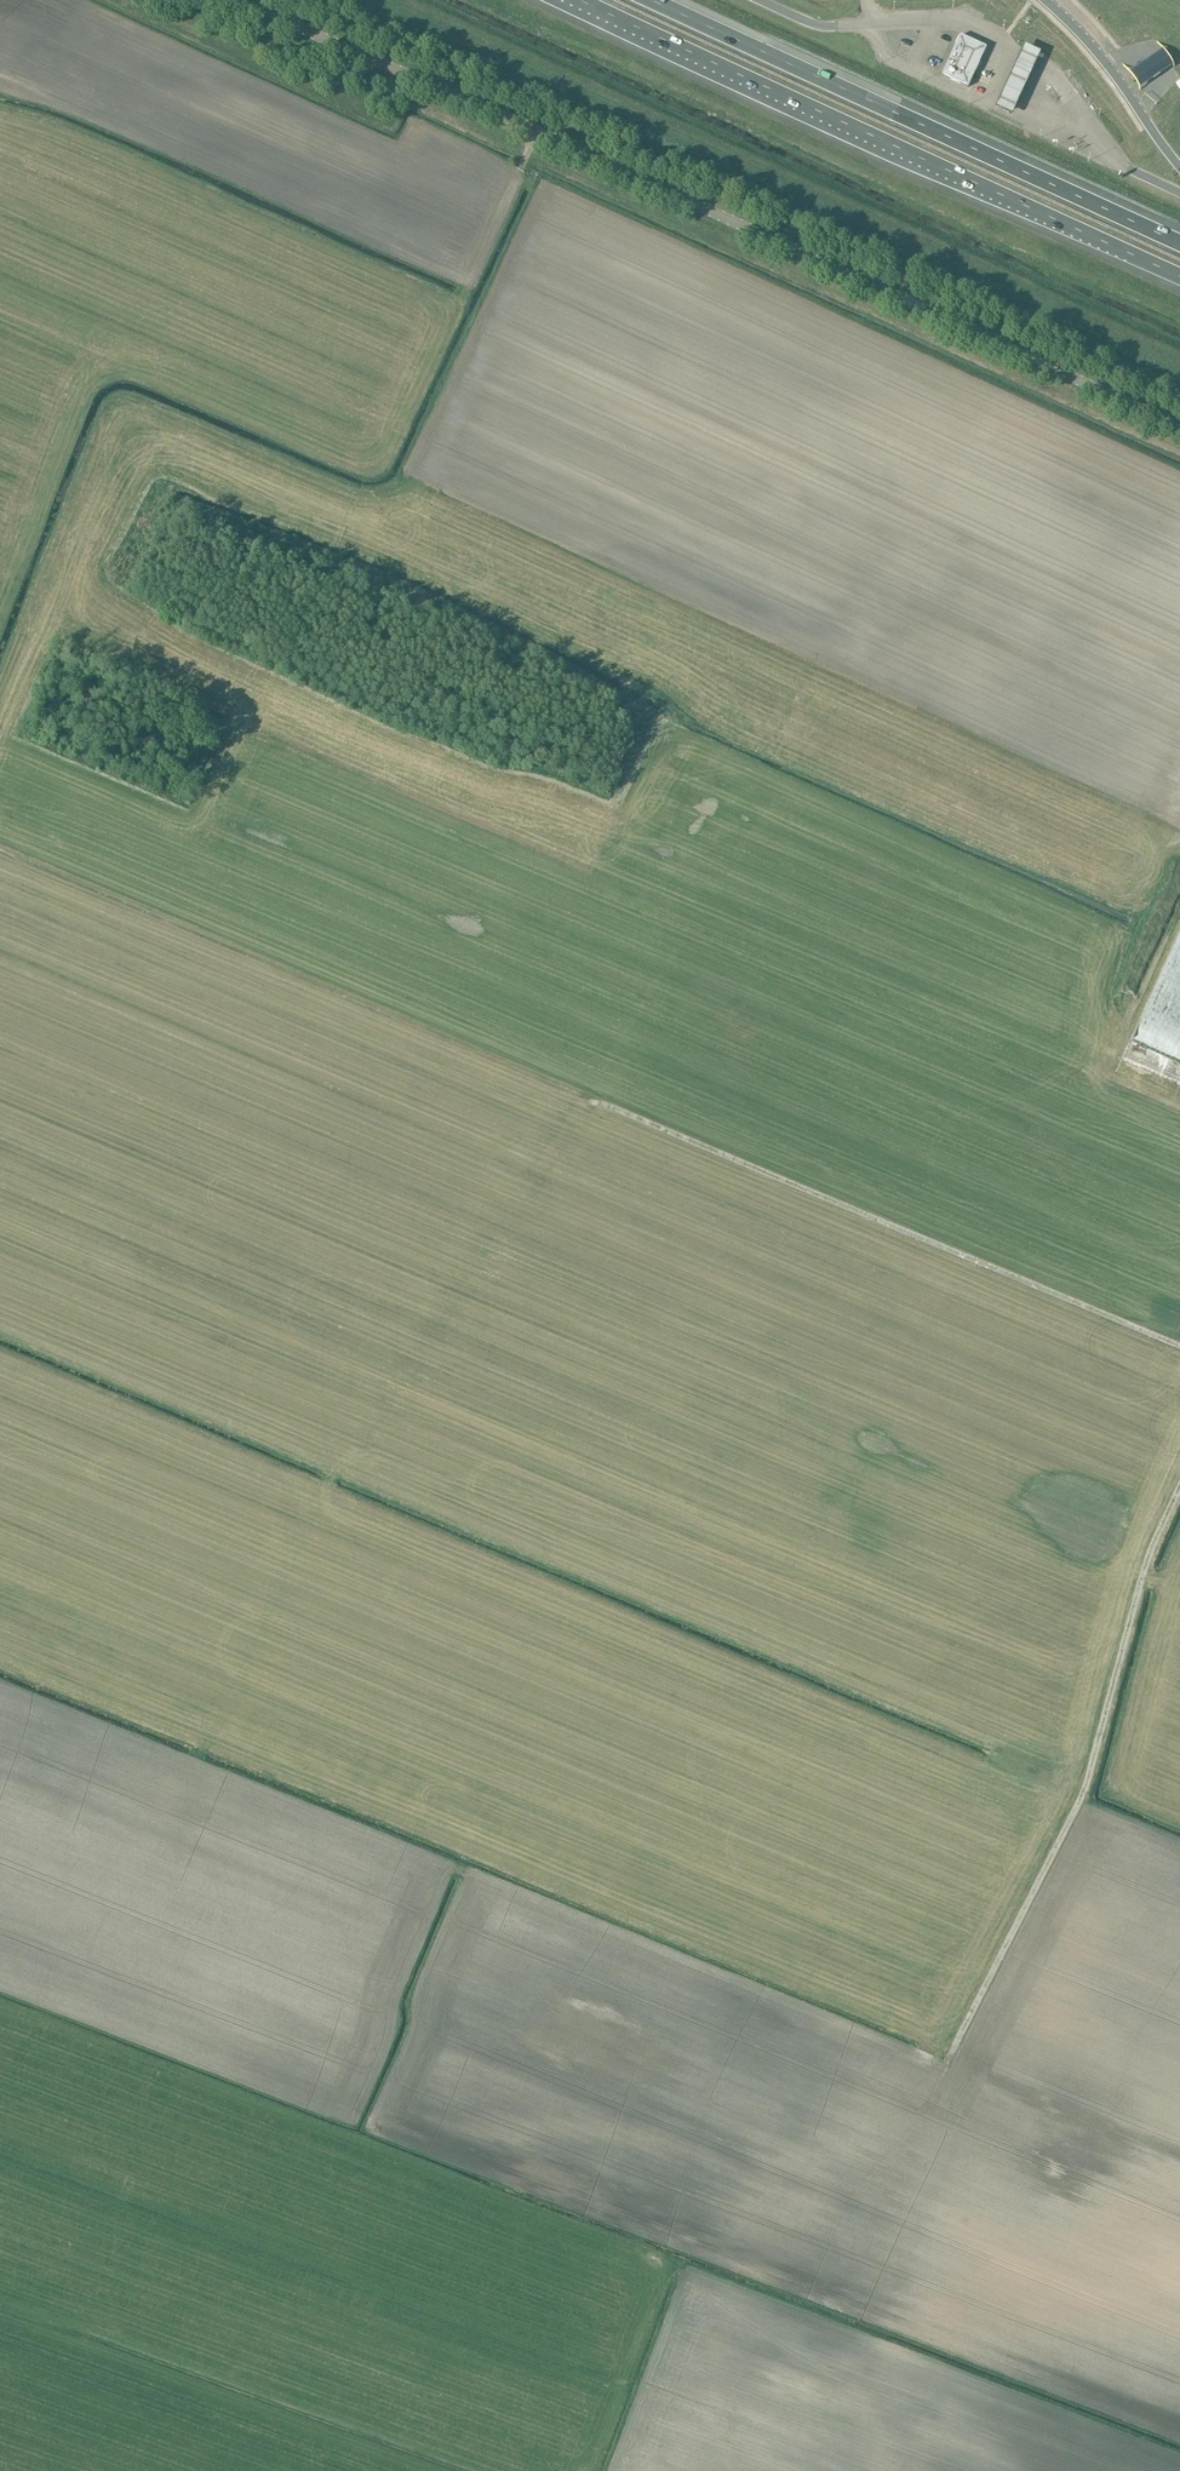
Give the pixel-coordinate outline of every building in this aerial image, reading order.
[(960,36),(942,76),(968,88),(987,48),(960,36)] [(1028,45),(998,109),(1016,117),(1045,53),(1028,45)] [(1144,64),(1129,74),(1140,90),(1155,79),(1173,68),(1162,52),(1144,64)]
